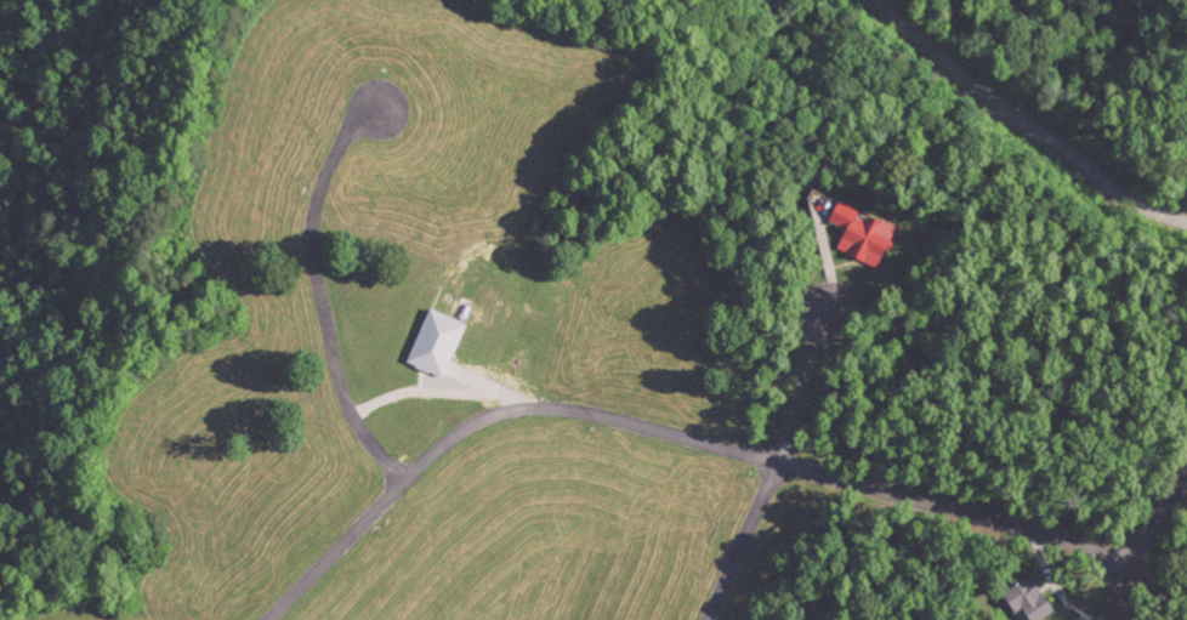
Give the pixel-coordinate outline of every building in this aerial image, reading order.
[(842,230),(834,248),(875,268),(889,241),(887,239),(892,230),(833,202),(824,221),(842,230)] [(405,363),(467,385),(464,392),(473,396),(476,387),(481,388),(478,397),(491,402),(498,383),(463,371),(464,367),(450,362),(464,322),(466,323),(473,304),(460,299),(453,318),(424,308),(405,363)] [(1010,614),(1018,609),(1024,619),(1035,619),(1049,612),(1028,575),(998,592),(1010,614)]
